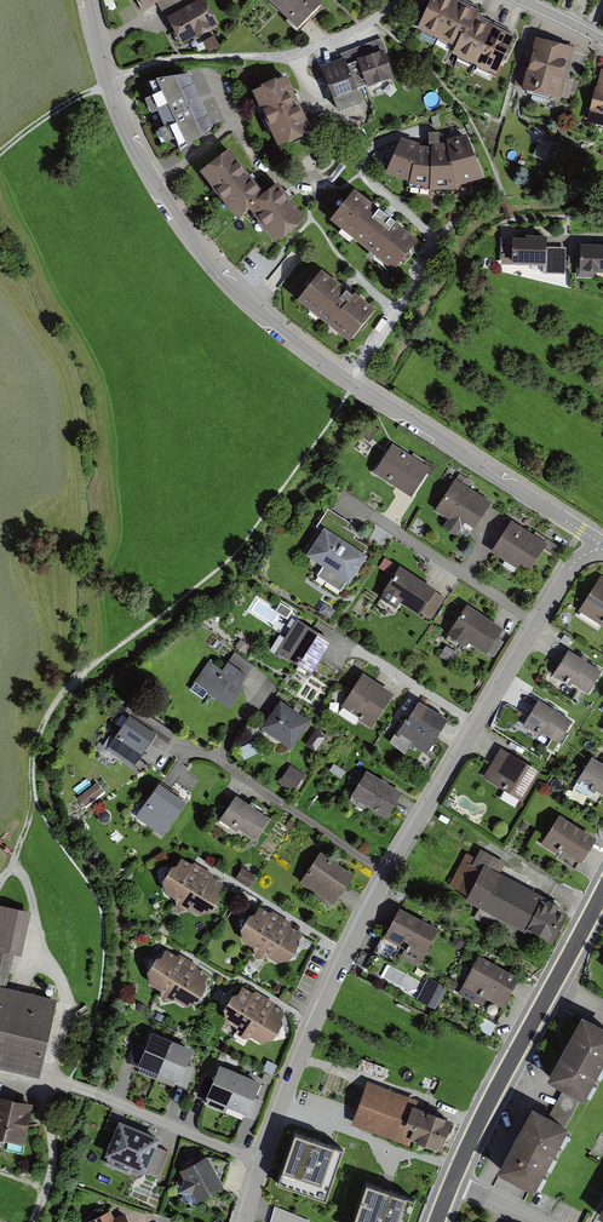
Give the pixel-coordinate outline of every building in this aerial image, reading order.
[(146,13),(158,6),(168,0),(138,0),(146,13)] [(167,21),(196,4),(193,0),(168,0),(158,6),(167,21)] [(196,4),(167,21),(183,48),(219,27),(203,0),(202,0),(196,4)] [(314,0),(268,0),(295,28),(319,5),(314,0)] [(451,0),(426,0),(413,27),(451,45),(446,55),(491,76),(510,35),(471,18),(474,11),(451,0)] [(566,48),(532,38),(516,90),(550,101),(566,48)] [(357,63),(383,53),(384,55),(387,54),(382,39),(340,55),(342,61),(345,69),(347,68),(358,64),(357,63)] [(358,64),(368,91),(394,82),(384,55),(383,53),(357,63),(358,64)] [(321,70),(339,117),(362,108),(347,68),(345,69),(342,61),(321,70)] [(598,69),(584,124),(602,129),(602,70),(598,69)] [(189,74),(149,80),(179,151),(213,128),(189,74)] [(284,77),(249,92),(274,146),(308,130),(284,77)] [(430,149),(401,140),(386,175),(430,193),(483,181),(470,142),(430,149)] [(259,199),(227,156),(199,176),(232,221),(246,211),(272,246),(302,224),(275,187),(259,199)] [(414,243),(352,194),(328,224),(391,273),(414,243)] [(541,239),(505,239),(505,265),(539,265),(539,278),(565,278),(565,249),(541,249),(541,239)] [(577,244),(575,274),(602,276),(602,246),(577,244)] [(370,314),(321,274),(296,305),(345,344),(370,314)] [(378,432),(369,427),(362,436),(371,442),(378,432)] [(425,469),(389,447),(371,474),(408,497),(425,469)] [(488,504),(452,483),(436,510),(471,531),(488,504)] [(348,524),(326,510),(314,528),(320,532),(303,558),(319,569),(314,577),(341,594),(369,550),(350,538),(353,533),(346,528),(348,524)] [(546,543),(509,522),(491,554),(519,570),(522,566),(530,571),(546,543)] [(446,598),(398,568),(383,593),(418,615),(421,612),(433,619),(446,598)] [(578,609),(602,625),(602,575),(601,573),(590,591),(588,595),(578,609)] [(500,628),(464,605),(445,635),(465,648),(468,642),(493,657),(505,639),(496,634),(500,628)] [(277,649),(312,671),(332,638),(297,616),(277,649)] [(599,670),(565,650),(550,676),(568,686),(571,683),(587,692),(599,670)] [(220,669),(208,661),(194,682),(231,706),(243,689),(240,687),(252,668),(230,653),(220,669)] [(391,693),(359,674),(339,707),(371,726),(391,693)] [(572,718),(538,697),(522,723),(541,734),(543,731),(558,740),(572,718)] [(448,721),(417,702),(396,736),(427,754),(448,721)] [(307,724),(278,703),(260,728),(289,749),(307,724)] [(129,712),(106,747),(133,765),(156,730),(129,712)] [(315,728),(305,743),(316,750),(325,735),(315,728)] [(501,746),(483,776),(522,799),(540,768),(537,767),(529,762),(526,760),(510,751),(501,746)] [(590,758),(573,783),(591,795),(594,791),(602,798),(602,767),(590,758)] [(341,778),(346,771),(334,762),(329,769),(341,778)] [(290,764),(279,781),(293,791),(305,773),(290,764)] [(402,789),(366,768),(350,795),(385,816),(402,789)] [(97,781),(77,797),(86,807),(105,791),(97,781)] [(180,802),(154,785),(134,817),(159,833),(180,802)] [(268,815),(233,794),(217,820),(252,841),(268,815)] [(590,838),(554,817),(538,846),(553,855),(554,853),(575,865),(590,838)] [(469,865),(462,861),(450,884),(466,892),(462,899),(548,943),(563,914),(555,910),(558,905),(494,872),(499,861),(477,849),(469,865)] [(349,873),(317,852),(298,882),(330,903),(349,873)] [(210,874),(193,864),(188,867),(181,863),(165,867),(156,883),(162,895),(172,901),(176,913),(186,911),(196,916),(208,909),(219,887),(211,881),(210,874)] [(243,868),(237,878),(252,887),(258,877),(243,868)] [(40,1073),(58,995),(7,984),(14,952),(21,954),(32,909),(0,902),(0,1064),(40,1073)] [(422,958),(439,926),(399,905),(383,936),(405,947),(404,949),(422,958)] [(288,921),(270,912),(265,914),(259,910),(242,914),(233,930),(240,943),(249,948),(253,961),(263,958),(273,963),(285,956),(297,934),(288,928),(288,921)] [(196,961),(178,951),(174,954),(167,950),(151,954),(142,970),(148,982),(157,988),(161,1000),(172,998),(181,1003),(193,996),(205,974),(196,968),(196,961)] [(518,976),(474,955),(455,994),(481,1007),(484,999),(502,1008),(518,976)] [(443,989),(427,979),(415,999),(431,1008),(443,989)] [(272,1000),(254,990),(250,993),(243,988),(226,993),(217,1008),(224,1021),(233,1027),(237,1039),(247,1037),(257,1042),(269,1034),(281,1013),(272,1007),(272,1000)] [(582,1009),(547,1075),(565,1085),(582,1094),(584,1095),(602,1060),(602,1021),(582,1009)] [(188,1047),(147,1031),(134,1064),(188,1085),(195,1068),(181,1063),(188,1047)] [(260,1082),(216,1065),(203,1098),(256,1118),(264,1098),(255,1094),(260,1082)] [(416,1101),(368,1083),(351,1127),(412,1149),(414,1144),(441,1153),(452,1124),(413,1109),(416,1101)] [(551,1111),(568,1121),(582,1094),(565,1085),(551,1111)] [(24,1142),(33,1102),(0,1094),(0,1137),(24,1142)] [(534,1187),(570,1122),(568,1121),(551,1111),(532,1101),(497,1167),(534,1187)] [(154,1136),(116,1120),(100,1156),(141,1174),(142,1170),(156,1176),(167,1151),(151,1144),(154,1136)] [(346,1148),(294,1131),(275,1188),(327,1205),(346,1148)] [(220,1185),(205,1155),(177,1172),(180,1178),(172,1190),(187,1193),(192,1200),(220,1185)] [(365,1181),(352,1221),(409,1221),(417,1199),(365,1181)] [(312,1216),(275,1207),(271,1221),(310,1221),(312,1216)] [(122,1213),(112,1218),(109,1210),(84,1221),(85,1221),(126,1221),(122,1213)]
